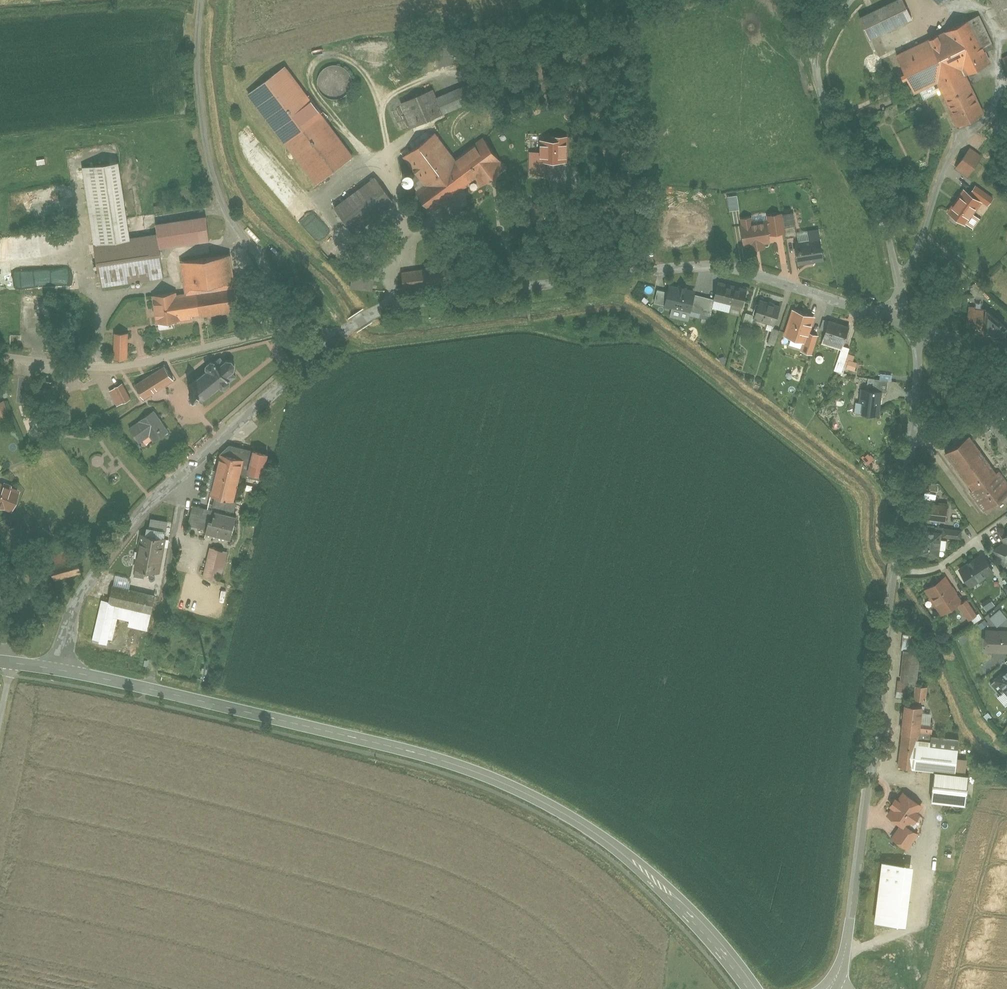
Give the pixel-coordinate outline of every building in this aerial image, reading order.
[(914,20),(904,0),(899,0),(861,18),(872,40),(914,20)] [(1004,27),(1006,25),(1006,0),(992,0),(1004,27)] [(968,22),(897,56),(914,93),(938,82),(959,127),(985,115),(966,75),(988,64),(968,22)] [(346,68),(341,65),(335,64),(329,65),(325,67),(321,71),(318,76),(318,81),(318,87),(321,91),(325,95),(330,98),(336,99),(342,97),(347,94),(350,89),(352,84),(352,78),(350,72),(346,68)] [(285,68),(249,96),(316,184),(353,156),(285,68)] [(433,92),(403,105),(412,127),(442,115),(433,92)] [(565,159),(565,137),(554,136),(554,141),(542,141),(542,139),(531,138),(531,159),(565,159)] [(417,192),(433,213),(476,180),(481,187),(501,171),(496,164),(501,161),(485,140),(456,162),(436,138),(406,161),(425,185),(417,192)] [(970,147),(955,168),(968,177),(983,156),(970,147)] [(118,163),(83,169),(95,247),(130,241),(118,163)] [(275,184),(288,199),(296,192),(283,177),(275,184)] [(374,178),(334,209),(354,236),(395,205),(374,178)] [(948,214),(967,227),(983,203),(964,190),(948,214)] [(728,195),(730,210),(740,208),(738,194),(728,195)] [(678,219),(669,220),(670,243),(699,241),(698,216),(678,217),(678,219)] [(785,234),(782,216),(771,218),(773,235),(785,234)] [(205,218),(157,225),(159,237),(161,251),(209,243),(205,218)] [(765,218),(742,222),(746,245),(769,241),(765,218)] [(819,234),(795,238),(800,265),(824,261),(819,234)] [(159,237),(130,241),(95,247),(102,290),(165,280),(161,251),(159,237)] [(225,257),(182,263),(186,293),(229,287),(225,257)] [(406,288),(450,280),(447,264),(403,271),(406,288)] [(46,283),(62,282),(61,265),(44,266),(46,283)] [(354,272),(351,288),(373,292),(376,276),(354,272)] [(746,289),(720,283),(716,301),(742,307),(746,289)] [(186,293),(153,298),(157,327),(247,314),(243,285),(229,287),(186,293)] [(696,292),(670,285),(665,307),(672,309),(670,317),(689,322),(691,311),(696,295),(696,292)] [(713,299),(696,295),(691,311),(709,316),(713,299)] [(781,309),(760,302),(754,320),(775,327),(781,309)] [(966,327),(981,328),(980,333),(1005,335),(1006,326),(987,310),(969,308),(966,327)] [(817,318),(793,310),(784,337),(808,344),(817,318)] [(850,327),(830,321),(824,340),(844,346),(850,327)] [(776,345),(781,329),(773,327),(769,342),(776,345)] [(128,360),(129,334),(115,334),(114,360),(128,360)] [(200,395),(206,402),(240,375),(227,359),(193,387),(200,395)] [(135,386),(144,400),(159,390),(175,380),(166,366),(135,386)] [(131,401),(123,385),(110,391),(118,407),(131,401)] [(883,393),(861,390),(859,404),(864,405),(863,415),(879,418),(883,393)] [(0,401),(0,417),(10,412),(5,399),(0,401)] [(169,433),(155,412),(130,430),(140,445),(150,438),(154,444),(169,433)] [(947,455),(985,510),(1006,495),(1006,486),(973,437),(947,455)] [(239,514),(229,511),(232,498),(236,499),(243,472),(252,474),(253,472),(264,474),(269,454),(232,444),(223,453),(218,470),(212,493),(214,493),(212,501),(211,507),(195,504),(191,524),(210,528),(210,532),(235,537),(239,514)] [(869,464),(875,458),(870,452),(863,458),(869,464)] [(921,483),(921,491),(931,491),(931,483),(921,483)] [(0,484),(0,507),(10,511),(18,490),(0,484)] [(924,523),(946,525),(948,505),(926,502),(924,523)] [(918,557),(940,560),(943,534),(921,532),(918,557)] [(167,540),(141,535),(135,570),(161,574),(167,540)] [(1005,568),(1006,567),(1006,537),(1002,540),(1004,542),(993,550),(1005,568)] [(228,553),(210,549),(203,578),(216,581),(218,575),(223,576),(228,553)] [(971,589),(994,574),(982,555),(959,570),(971,589)] [(964,604),(947,578),(925,592),(942,618),(964,604)] [(156,597),(113,587),(110,602),(102,600),(93,643),(108,646),(109,640),(113,641),(118,620),(130,622),(128,628),(148,632),(156,597)] [(987,610),(996,605),(993,600),(984,605),(987,610)] [(1006,618),(1006,614),(1001,607),(991,616),(998,626),(1006,618)] [(20,627),(26,624),(23,618),(17,622),(20,627)] [(986,631),(985,654),(1006,654),(1006,631),(986,631)] [(904,634),(899,696),(909,697),(909,685),(918,686),(920,652),(915,651),(916,635),(904,634)] [(995,681),(1006,695),(1006,670),(995,681)] [(928,700),(929,685),(916,685),(915,699),(928,700)] [(921,706),(906,703),(901,736),(916,739),(921,706)] [(960,742),(920,737),(916,770),(956,774),(960,742)] [(959,769),(968,770),(968,758),(959,758),(959,769)] [(935,775),(932,804),(965,807),(969,778),(935,775)] [(907,830),(922,808),(903,795),(888,816),(907,830)] [(901,828),(891,841),(905,851),(915,838),(901,828)] [(915,869),(883,865),(875,925),(907,929),(915,869)]
